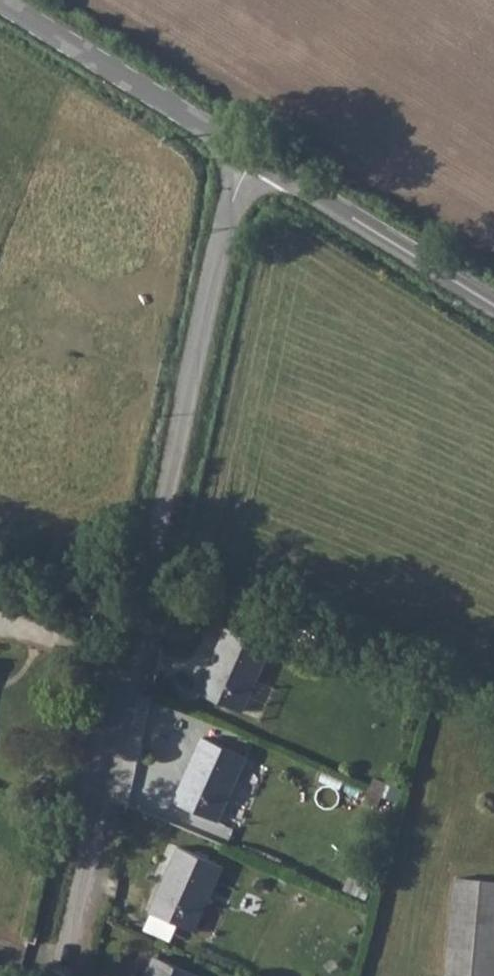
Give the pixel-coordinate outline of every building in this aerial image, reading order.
[(248,733),(275,665),(235,649),(208,717),(248,733)] [(228,844),(254,778),(213,763),(187,827),(228,844)] [(198,945),(222,883),(182,868),(158,930),(198,945)] [(454,878),(444,975),(493,975),(493,882),(454,878)]
